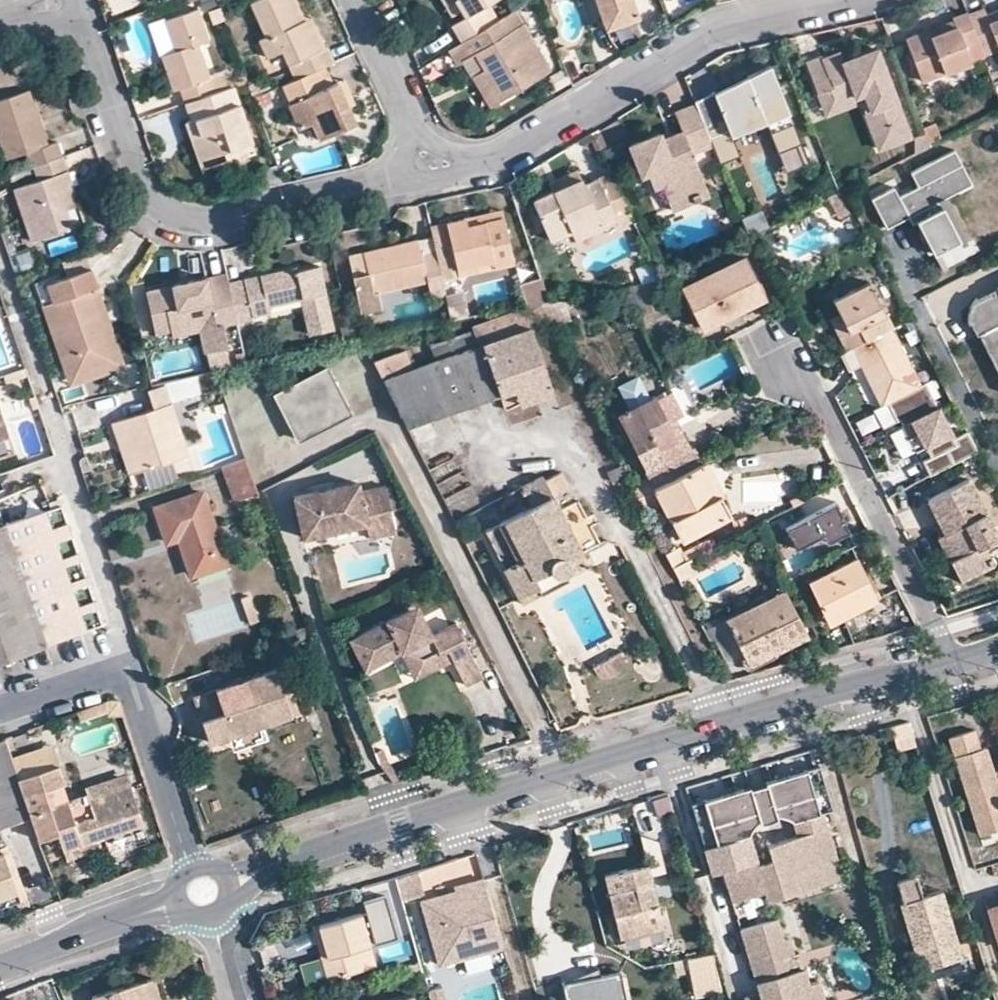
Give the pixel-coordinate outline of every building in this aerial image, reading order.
[(312,27),(305,30),(299,19),(291,0),(260,0),(249,5),(262,36),(257,38),(265,57),(280,51),(293,79),(322,66),(331,62),(324,45),(321,47),(312,27)] [(463,15),(450,22),(461,40),(498,18),(488,0),(489,0),(454,0),(463,15)] [(603,30),(632,21),(638,19),(632,0),(593,0),(603,30)] [(991,19),(988,11),(985,5),(968,12),(978,40),(984,55),(997,50),(997,16),(991,19)] [(988,11),(991,19),(997,16),(997,7),(988,11)] [(462,58),(479,48),(488,61),(479,66),(496,97),(549,65),(515,8),(498,18),(461,40),(448,48),(457,61),(462,58)] [(163,21),(174,51),(167,53),(159,56),(172,91),(179,89),(184,103),(184,102),(214,92),(196,44),(207,40),(196,9),(163,21)] [(954,21),(956,27),(927,38),(925,32),(905,40),(921,80),(971,61),(964,45),(978,40),(968,12),(952,17),(954,21)] [(307,16),(299,19),(305,30),(312,27),(307,16)] [(163,21),(157,23),(167,53),(174,51),(163,21)] [(956,27),(954,21),(925,32),(927,38),(956,27)] [(978,40),(964,45),(971,61),(984,55),(978,40)] [(488,61),(479,48),(462,58),(489,102),(496,97),(479,66),(488,61)] [(827,88),(832,100),(863,91),(868,107),(860,110),(874,147),(904,136),(903,131),(874,48),(856,53),(859,61),(842,66),(840,60),(837,51),(819,58),(818,56),(802,62),(813,92),(815,92),(827,88)] [(840,60),(842,66),(859,61),(856,53),(840,60)] [(337,82),(331,84),(322,66),(293,79),(280,85),(288,104),(286,104),(297,129),(312,122),(318,139),(355,122),(347,106),(337,82)] [(781,158),(805,148),(774,71),(695,101),(697,105),(711,140),(720,163),(723,170),(744,161),(736,141),(769,128),(781,158)] [(347,106),(353,103),(344,80),(337,82),(347,106)] [(191,120),(193,128),(198,127),(199,135),(189,136),(197,159),(251,141),(243,114),(233,85),(214,92),(184,102),(191,120)] [(827,88),(815,92),(822,113),(856,100),(860,110),(868,107),(863,91),(832,100),(827,88)] [(26,152),(30,166),(33,165),(62,155),(57,141),(46,145),(28,92),(0,101),(0,143),(5,159),(26,152)] [(691,137),(670,146),(666,138),(663,132),(631,148),(647,183),(654,180),(677,169),(684,182),(666,191),(675,210),(697,200),(698,203),(706,199),(705,195),(710,193),(690,151),(711,140),(697,105),(680,113),(687,128),(691,137)] [(191,120),(184,122),(189,136),(199,135),(198,127),(193,128),(191,120)] [(920,130),(924,143),(935,137),(928,124),(920,129),(920,130)] [(666,138),(670,146),(691,137),(687,128),(666,138)] [(924,143),(920,130),(910,134),(910,154),(926,146),(924,143)] [(197,159),(199,169),(254,151),(251,141),(197,159)] [(805,148),(781,158),(789,178),(813,169),(805,148)] [(893,187),(871,198),(886,226),(909,214),(914,212),(918,219),(935,253),(940,250),(960,240),(949,220),(942,223),(932,203),(945,196),(971,183),(954,150),(910,172),(918,186),(898,196),(893,187)] [(38,181),(13,189),(31,241),(71,228),(59,193),(73,188),(62,155),(33,165),(38,181)] [(718,185),(728,181),(723,170),(720,163),(710,168),(718,185)] [(579,168),(550,181),(554,190),(582,177),(579,168)] [(660,193),(666,191),(684,182),(677,169),(654,180),(660,193)] [(527,201),(547,241),(599,218),(600,223),(616,216),(629,210),(612,170),(599,176),(584,182),(582,177),(554,190),(527,201)] [(73,188),(59,193),(71,228),(85,223),(73,188)] [(945,196),(932,203),(942,223),(949,220),(960,240),(966,237),(945,196)] [(763,209),(743,217),(750,234),(770,224),(763,209)] [(616,216),(620,226),(634,220),(629,210),(616,216)] [(914,212),(909,214),(913,222),(918,219),(914,212)] [(499,222),(498,216),(462,222),(464,229),(499,222)] [(433,252),(437,267),(452,264),(455,273),(477,269),(479,274),(510,267),(499,222),(464,229),(462,222),(429,229),(430,238),(433,252)] [(437,267),(433,252),(430,238),(415,241),(393,246),(395,252),(385,254),(383,249),(362,253),(363,255),(366,274),(352,277),(361,316),(375,312),(371,295),(426,284),(428,294),(429,299),(443,296),(437,267)] [(940,250),(935,253),(943,269),(948,266),(940,250)] [(363,255),(347,257),(352,277),(366,274),(363,255)] [(757,289),(741,258),(680,287),(701,328),(746,307),(741,295),(757,289)] [(643,283),(660,278),(652,261),(637,268),(643,283)] [(94,340),(91,330),(97,328),(86,291),(96,288),(90,268),(54,279),(59,298),(39,304),(62,374),(105,361),(98,339),(94,340)] [(265,310),(263,305),(298,299),(305,335),(329,330),(314,268),(295,271),(296,275),(285,276),(284,270),(255,276),(256,284),(240,286),(240,283),(225,286),(232,321),(249,318),(249,313),(265,310)] [(169,330),(170,335),(196,329),(202,353),(224,349),(219,325),(232,321),(225,286),(224,282),(222,274),(185,282),(186,290),(177,292),(175,284),(143,291),(151,333),(169,330)] [(256,284),(255,276),(240,279),(240,283),(240,286),(256,284)] [(839,313),(847,327),(836,332),(844,350),(889,327),(890,326),(867,281),(833,299),(839,313)] [(175,284),(177,292),(186,290),(185,282),(175,284)] [(989,293),(991,298),(997,291),(997,289),(997,286),(988,291),(989,293)] [(94,340),(98,339),(105,361),(62,374),(64,383),(120,364),(96,288),(86,291),(97,328),(91,330),(94,340)] [(741,295),(746,307),(762,299),(757,289),(741,295)] [(997,376),(997,291),(991,298),(989,293),(978,299),(976,296),(974,295),(970,294),(965,294),(961,296),(958,298),(955,302),(953,308),(953,313),(956,317),(958,319),(962,319),(965,319),(966,319),(973,331),(975,330),(997,376)] [(447,295),(453,321),(469,318),(464,292),(447,295)] [(539,304),(549,324),(567,319),(560,300),(547,302),(539,304)] [(839,313),(829,318),(836,332),(847,327),(839,313)] [(917,385),(889,327),(844,350),(839,352),(839,353),(847,367),(858,361),(879,404),(885,401),(894,420),(896,419),(899,425),(937,406),(925,381),(917,385)] [(529,328),(458,352),(476,403),(513,389),(546,378),(529,328)] [(405,351),(374,360),(407,427),(476,403),(458,352),(411,369),(405,351)] [(232,353),(234,364),(242,362),(239,353),(232,353)] [(298,438),(348,412),(326,369),(275,394),(298,438)] [(192,376),(162,382),(169,405),(198,395),(192,376)] [(546,378),(513,389),(518,404),(551,392),(546,378)] [(122,437),(132,472),(185,457),(169,405),(162,382),(146,386),(144,387),(152,410),(111,423),(115,439),(122,437)] [(697,466),(675,420),(666,424),(661,414),(653,399),(618,416),(649,476),(631,485),(637,497),(697,466)] [(950,462),(976,449),(966,429),(952,436),(937,406),(899,425),(912,451),(922,446),(927,456),(919,460),(926,475),(927,475),(950,462)] [(666,424),(675,420),(670,410),(661,414),(666,424)] [(614,453),(624,447),(619,435),(607,440),(614,453)] [(122,437),(115,439),(126,474),(132,472),(122,437)] [(245,458),(219,467),(233,502),(258,494),(258,491),(245,458)] [(719,493),(722,491),(707,461),(699,464),(716,495),(719,493)] [(719,493),(716,495),(699,464),(697,466),(637,497),(644,512),(663,504),(681,541),(730,515),(719,493)] [(625,475),(620,465),(606,472),(610,482),(625,475)] [(522,487),(532,506),(503,521),(522,557),(504,566),(522,603),(566,580),(565,575),(567,572),(568,568),(569,563),(568,559),(582,552),(559,510),(552,497),(567,488),(559,473),(544,481),(541,477),(522,487)] [(295,493),(303,534),(365,522),(368,537),(393,532),(382,484),(360,489),(358,480),(295,493)] [(959,579),(992,563),(982,541),(995,534),(967,480),(927,499),(945,534),(956,556),(949,559),(959,579)] [(155,508),(166,542),(179,539),(191,573),(223,563),(200,493),(155,508)] [(840,500),(791,524),(801,545),(828,532),(832,540),(854,529),(840,500)] [(83,628),(93,625),(98,624),(92,607),(59,507),(0,526),(0,657),(83,628)] [(503,521),(486,530),(504,566),(522,557),(503,521)] [(945,534),(938,537),(949,559),(956,556),(945,534)] [(677,546),(664,553),(671,566),(683,560),(677,546)] [(815,585),(835,625),(881,603),(861,562),(815,585)] [(752,657),(756,666),(812,638),(789,594),(734,623),(752,657)] [(365,672),(402,655),(416,659),(424,675),(453,661),(466,687),(483,679),(457,626),(449,629),(432,637),(422,619),(421,617),(407,613),(351,641),(365,672)] [(752,657),(734,623),(732,619),(719,626),(739,664),(752,657)] [(603,681),(631,667),(623,652),(595,666),(603,681)] [(416,659),(402,655),(414,680),(424,675),(416,659)] [(290,714),(275,668),(209,690),(198,694),(202,706),(192,709),(204,742),(255,724),(290,714)] [(51,721),(25,731),(38,770),(17,778),(24,798),(43,791),(62,784),(59,770),(65,768),(51,721)] [(973,737),(949,744),(980,842),(997,836),(997,797),(985,754),(979,756),(973,737)] [(31,818),(24,798),(17,778),(4,738),(0,739),(0,828),(31,818)] [(788,816),(791,822),(821,812),(831,809),(818,765),(764,781),(764,783),(773,815),(779,813),(784,814),(788,816)] [(127,784),(124,773),(83,786),(86,797),(127,784)] [(758,819),(773,815),(764,783),(749,788),(758,819)] [(57,833),(61,846),(140,822),(127,784),(86,797),(48,808),(43,791),(24,798),(31,818),(38,838),(57,833)] [(751,821),(758,819),(749,788),(748,786),(689,803),(702,849),(747,835),(746,831),(746,827),(748,824),(751,821)] [(835,860),(821,812),(791,822),(796,837),(765,846),(768,856),(769,860),(755,864),(754,859),(720,870),(730,902),(763,892),(766,902),(797,892),(792,873),(835,860)] [(754,859),(747,835),(702,849),(709,873),(720,870),(754,859)] [(649,876),(662,873),(654,841),(638,836),(646,866),(647,866),(649,876)] [(8,852),(1,853),(17,900),(23,898),(8,852)] [(17,900),(1,853),(0,854),(0,906),(17,900)] [(769,860),(768,856),(754,859),(755,864),(769,860)] [(841,879),(835,860),(792,873),(797,892),(841,879)] [(603,877),(619,937),(662,927),(649,876),(647,866),(646,866),(603,877)] [(419,871),(396,878),(402,904),(426,897),(419,871)] [(899,902),(897,903),(922,980),(962,968),(961,966),(971,963),(968,953),(958,956),(938,890),(924,895),(918,896),(914,882),(912,877),(894,883),(899,902)] [(439,963),(501,946),(482,880),(467,885),(468,890),(456,893),(422,902),(439,963)] [(920,880),(914,882),(918,896),(924,895),(920,880)] [(467,885),(455,888),(456,893),(468,890),(467,885)] [(984,906),(997,951),(997,902),(984,906)] [(364,971),(358,950),(370,946),(361,914),(321,925),(329,956),(321,959),(328,981),(364,971)] [(782,959),(791,956),(786,939),(781,940),(775,920),(738,931),(748,963),(754,962),(756,970),(750,972),(757,994),(742,999),(821,999),(816,982),(807,985),(802,969),(786,974),(782,959)] [(321,925),(312,928),(321,959),(329,956),(321,925)] [(422,974),(410,932),(386,939),(398,981),(422,974)] [(662,962),(561,983),(563,993),(564,999),(671,999),(717,990),(709,952),(688,956),(686,942),(670,945),(672,960),(662,962)] [(364,971),(376,967),(370,946),(358,950),(364,971)] [(802,969),(797,954),(791,956),(782,959),(786,974),(802,969)] [(756,970),(754,962),(748,963),(750,972),(756,970)] [(962,968),(922,980),(926,992),(971,979),(967,966),(962,968)] [(139,982),(145,999),(160,999),(153,978),(139,982)] [(52,979),(8,997),(9,999),(61,999),(52,979)] [(139,982),(89,995),(91,999),(145,999),(139,982)] [(429,991),(431,999),(446,999),(443,988),(429,991)]
